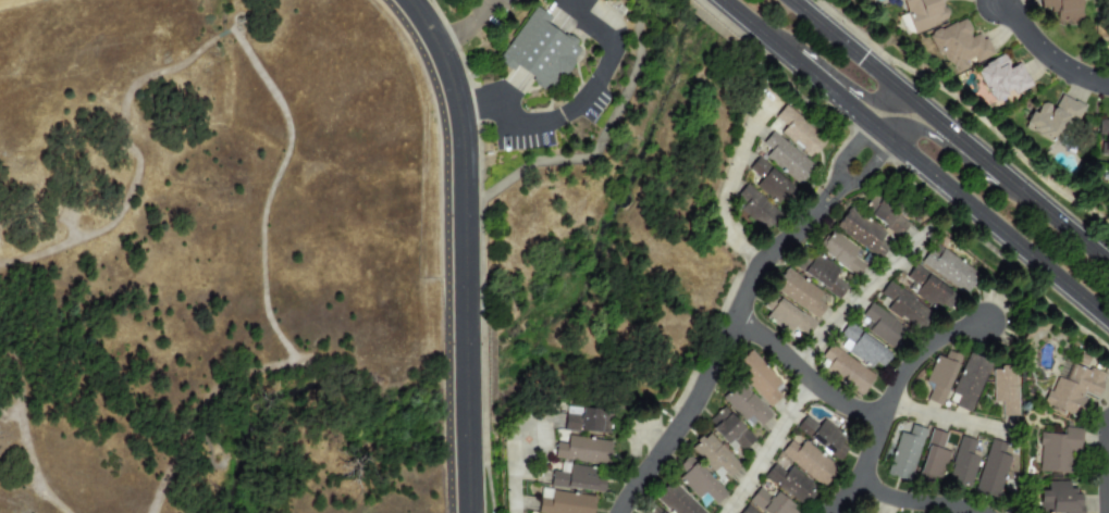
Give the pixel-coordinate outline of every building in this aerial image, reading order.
[(947,20),(939,0),(899,0),(913,34),(947,20)] [(1050,8),(1052,22),(1082,17),(1079,0),(1036,0),(1038,10),(1050,8)] [(542,8),(556,18),(552,26),(559,32),(568,38),(571,35),(575,38),(575,37),(583,43),(580,48),(586,51),(578,61),(581,64),(572,77),(568,74),(557,89),(553,86),(552,88),(549,91),(540,85),(541,84),(537,82),(539,78),(530,73),(521,66),(517,73),(516,73),(502,62),(542,8)] [(990,55),(982,33),(970,36),(964,18),(926,33),(934,54),(942,51),(950,73),(963,68),(961,62),(972,58),(974,62),(990,55)] [(1019,62),(1008,67),(1002,55),(974,67),(988,102),(1010,92),(1011,95),(1028,87),(1019,62)] [(1083,105),(1059,95),(1052,109),(1035,100),(1022,129),(1053,143),(1063,122),(1074,126),(1083,105)] [(812,159),(826,140),(783,106),(772,120),(778,125),(774,130),(812,159)] [(1098,121),(1097,157),(1108,157),(1108,121),(1098,121)] [(761,144),(769,151),(763,157),(799,186),(814,167),(771,132),(761,144)] [(747,169),(759,180),(755,185),(778,207),(793,190),(757,158),(747,169)] [(737,212),(765,232),(780,212),(743,186),(735,197),(743,203),(737,212)] [(871,195),(860,213),(906,240),(917,223),(871,195)] [(862,249),(829,233),(817,255),(860,277),(866,265),(856,260),(862,249)] [(919,263),(964,295),(979,275),(934,243),(919,263)] [(797,269),(836,299),(850,281),(811,251),(797,269)] [(904,278),(912,284),(908,289),(945,317),(959,299),(914,265),(904,278)] [(814,319),(829,299),(786,268),(771,288),(814,319)] [(885,311),(920,333),(933,313),(886,283),(878,295),(890,302),(885,311)] [(806,336),(815,323),(770,293),(761,306),(768,311),(763,319),(787,335),(792,327),(806,336)] [(860,317),(870,323),(865,332),(892,349),(906,327),(868,304),(860,317)] [(846,352),(869,369),(874,363),(882,368),(891,356),(847,323),(838,335),(851,345),(846,352)] [(874,376),(830,346),(815,366),(860,397),(874,376)] [(769,407),(787,390),(749,350),(731,367),(769,407)] [(941,407),(960,356),(946,351),(943,359),(935,356),(925,382),(932,384),(925,401),(941,407)] [(990,362),(967,353),(946,403),(969,412),(990,362)] [(1105,375),(1070,362),(1063,378),(1053,375),(1042,406),(1075,418),(1084,395),(1096,398),(1105,375)] [(992,368),(992,402),(1001,402),(1001,416),(1016,416),(1016,368),(992,368)] [(769,415),(739,382),(721,399),(751,431),(769,415)] [(733,452),(739,446),(743,450),(753,441),(722,407),(705,422),(733,452)] [(563,431),(609,434),(610,411),(564,408),(563,431)] [(817,426),(804,416),(794,428),(837,461),(851,443),(822,420),(817,426)] [(897,432),(886,476),(911,482),(923,429),(910,426),(908,435),(897,432)] [(1062,435),(1039,433),(1037,472),(1069,473),(1071,451),(1079,451),(1080,428),(1062,427),(1062,435)] [(945,434),(930,430),(916,478),(938,484),(947,452),(941,450),(945,434)] [(689,449),(722,484),(740,467),(707,432),(689,449)] [(610,442),(566,436),(565,444),(555,442),(553,459),(607,466),(610,442)] [(968,492),(978,458),(970,456),(974,441),(959,436),(945,485),(968,492)] [(775,459),(783,465),(787,461),(822,487),(837,468),(802,441),(798,447),(789,440),(775,459)] [(975,494),(999,499),(1008,457),(1002,456),(1004,444),(987,440),(975,494)] [(726,493),(687,456),(676,467),(683,473),(677,479),(697,499),(703,493),(715,505),(726,493)] [(817,490),(790,466),(784,473),(774,464),(764,475),(801,508),(817,490)] [(550,471),(549,487),(603,493),(605,472),(559,467),(558,472),(550,471)] [(671,480),(653,497),(669,512),(703,512),(671,480)] [(1081,493),(1070,493),(1070,480),(1045,481),(1045,490),(1037,490),(1037,512),(1062,512),(1081,512),(1081,493)] [(763,512),(797,512),(798,512),(772,492),(769,496),(758,487),(747,501),(763,512)] [(594,496),(539,490),(537,512),(592,512),(594,496)]
